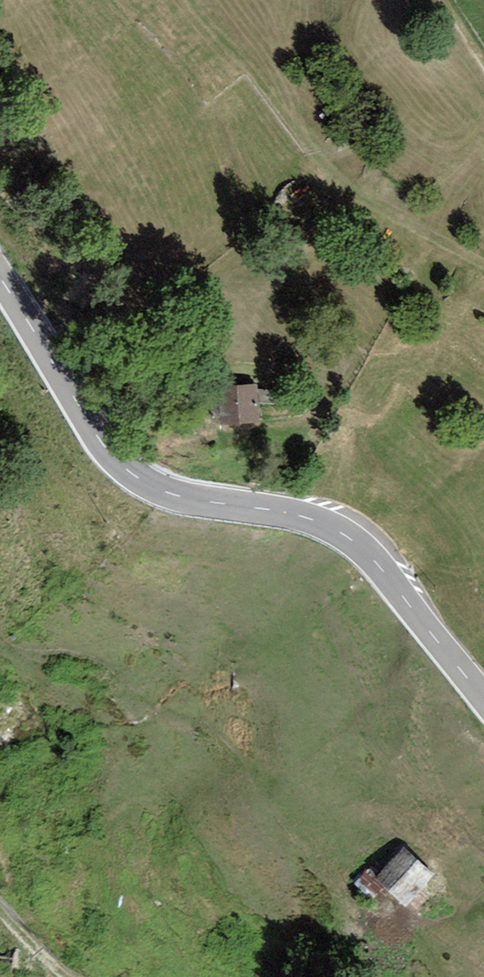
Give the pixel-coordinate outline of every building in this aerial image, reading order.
[(258,383),(217,387),(221,426),(262,422),(258,383)] [(405,848),(375,879),(405,907),(434,876),(405,848)]
